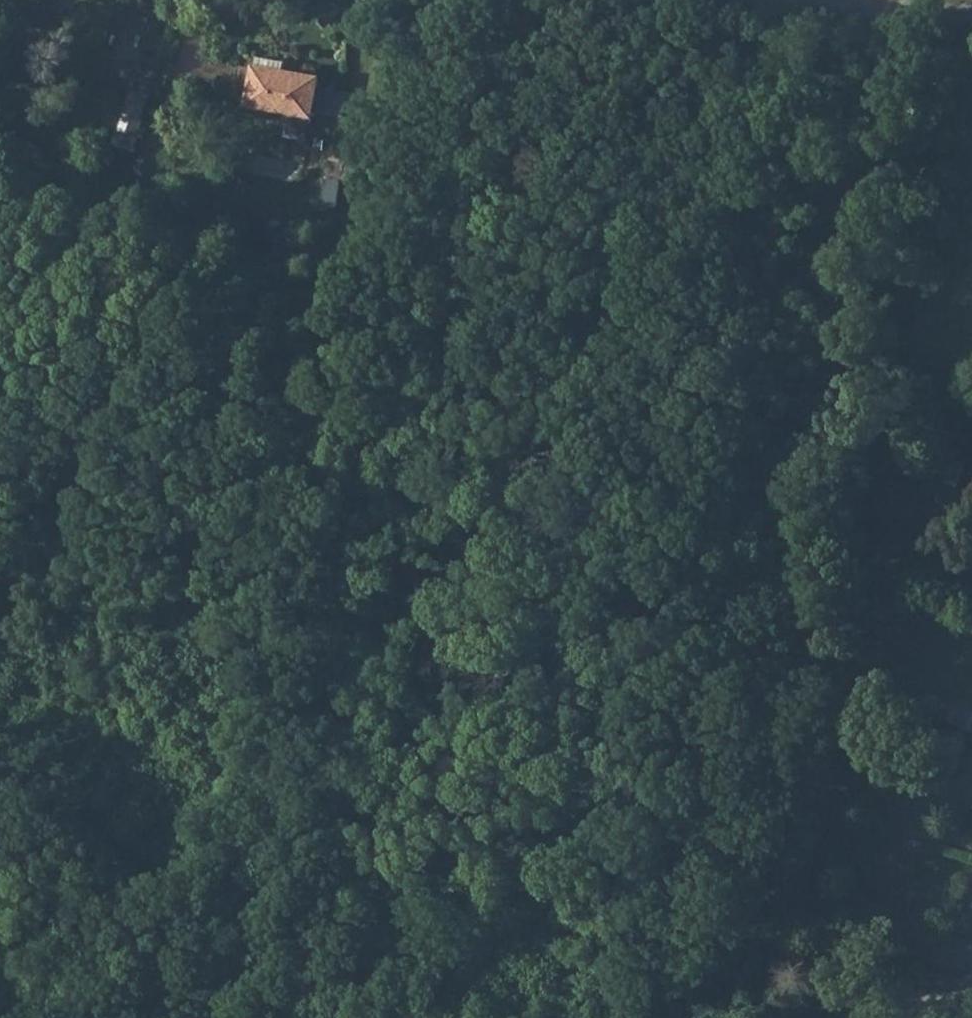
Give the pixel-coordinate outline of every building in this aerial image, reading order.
[(245,51),(244,63),(272,67),(274,55),(245,51)] [(272,67),(244,63),(238,102),(303,112),(308,73),(272,67)] [(134,87),(118,144),(138,150),(155,93),(134,87)]
